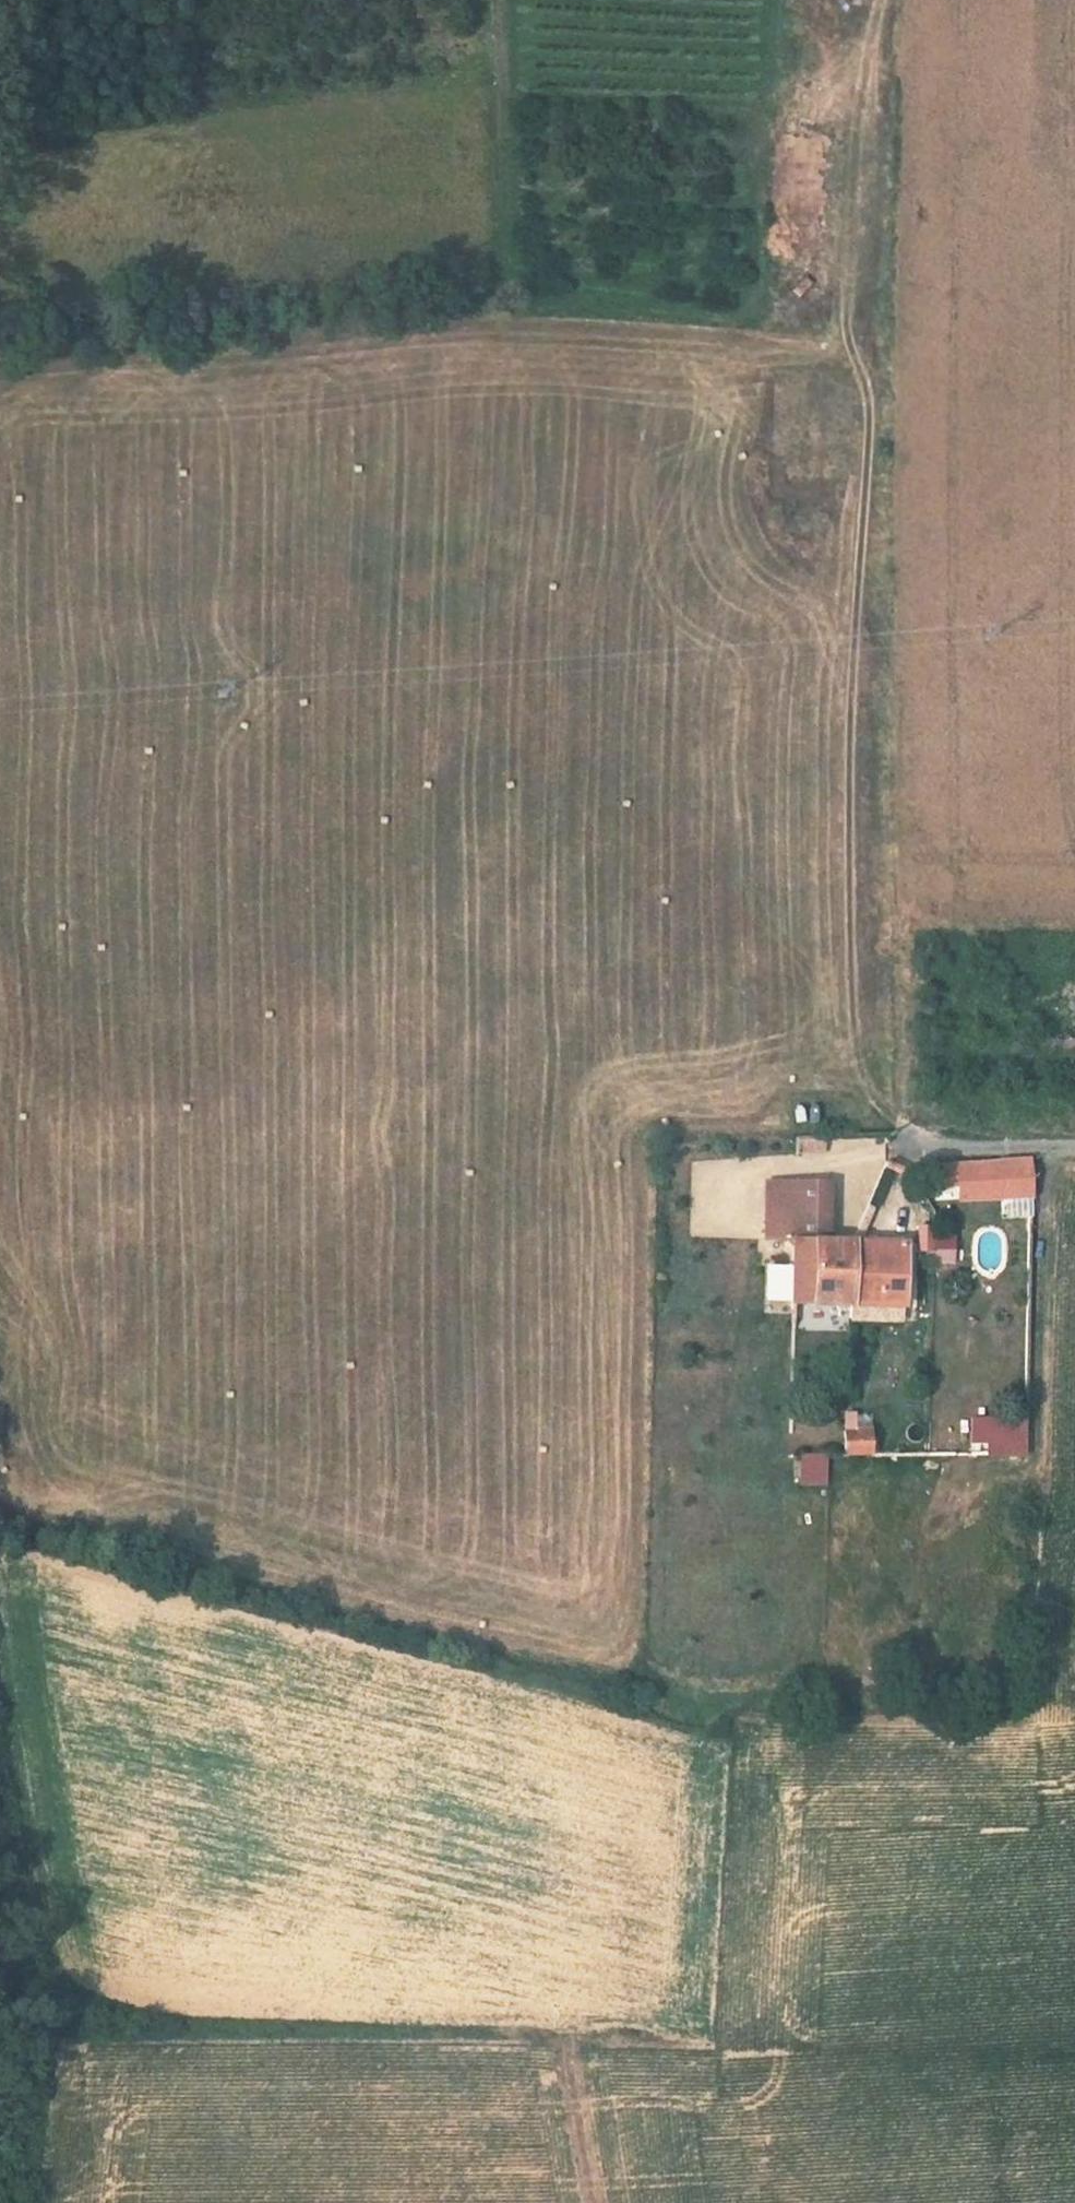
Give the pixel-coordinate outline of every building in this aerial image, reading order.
[(807,1165),(807,1147),(784,1147),(784,1165),(807,1165)] [(958,1201),(1034,1198),(1032,1158),(956,1161),(958,1201)] [(936,1264),(921,1181),(897,1182),(913,1263),(936,1264)] [(852,1319),(853,1261),(826,1260),(827,1202),(784,1201),(783,1319),(852,1319)] [(894,1320),(896,1263),(853,1261),(852,1319),(894,1320)] [(844,1410),(844,1455),(874,1455),(874,1410),(844,1410)] [(796,1485),(828,1485),(828,1453),(797,1453),(796,1485)]
